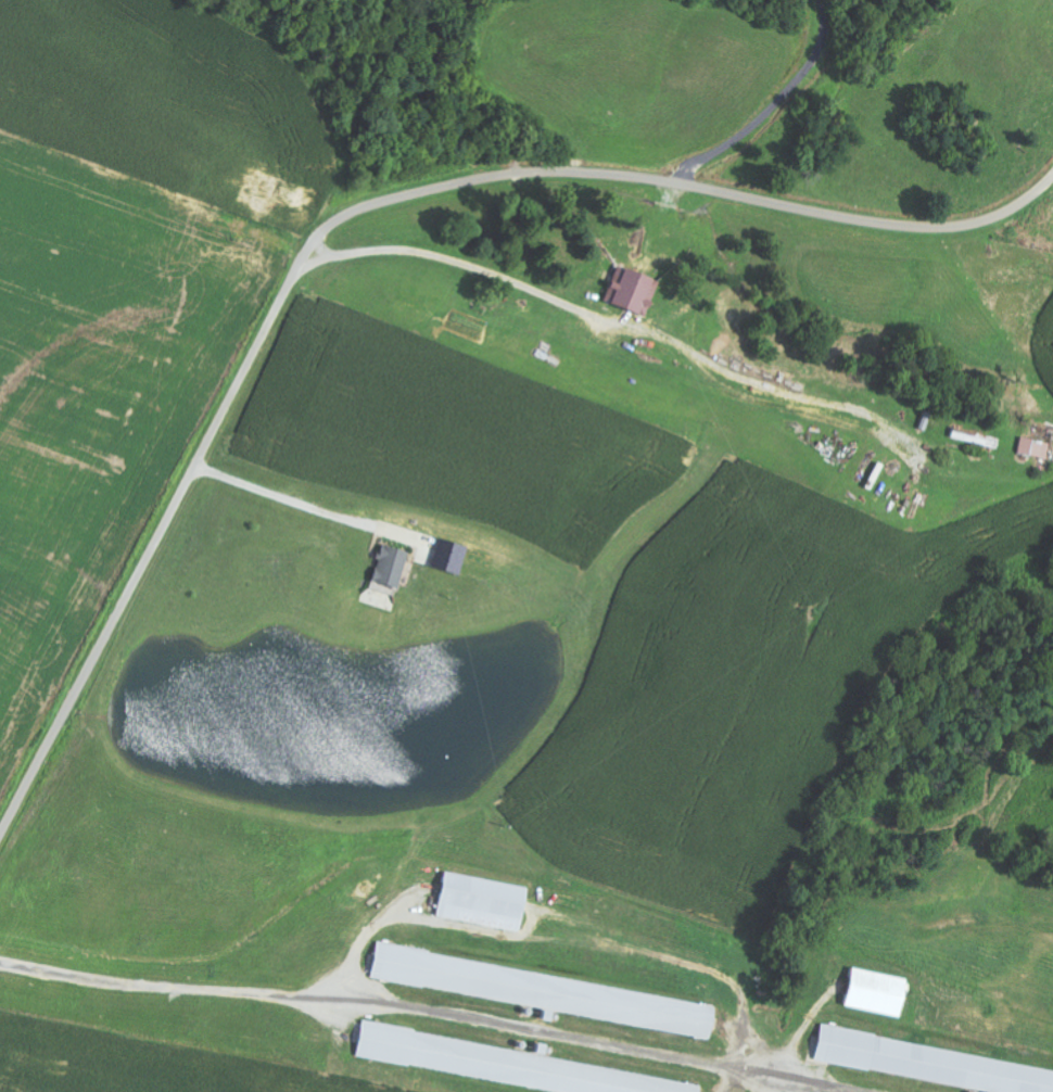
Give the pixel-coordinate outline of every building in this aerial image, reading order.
[(612,304),(647,317),(661,282),(620,267),(612,289),(617,290),(612,304)] [(1020,453),(1048,460),(1052,444),(1023,437),(1020,453)] [(469,546),(441,540),(435,568),(463,574),(469,546)] [(411,552),(384,545),(374,583),(401,590),(411,552)] [(530,888),(446,874),(439,918),(523,932),(530,888)] [(719,1003),(379,948),(373,981),(713,1037),(719,1003)] [(847,1008),(902,1019),(910,980),(854,969),(847,1008)] [(358,1061),(555,1091),(703,1091),(704,1081),(363,1027),(358,1061)] [(823,1030),(817,1062),(990,1091),(1052,1091),(1052,1070),(823,1030)]
